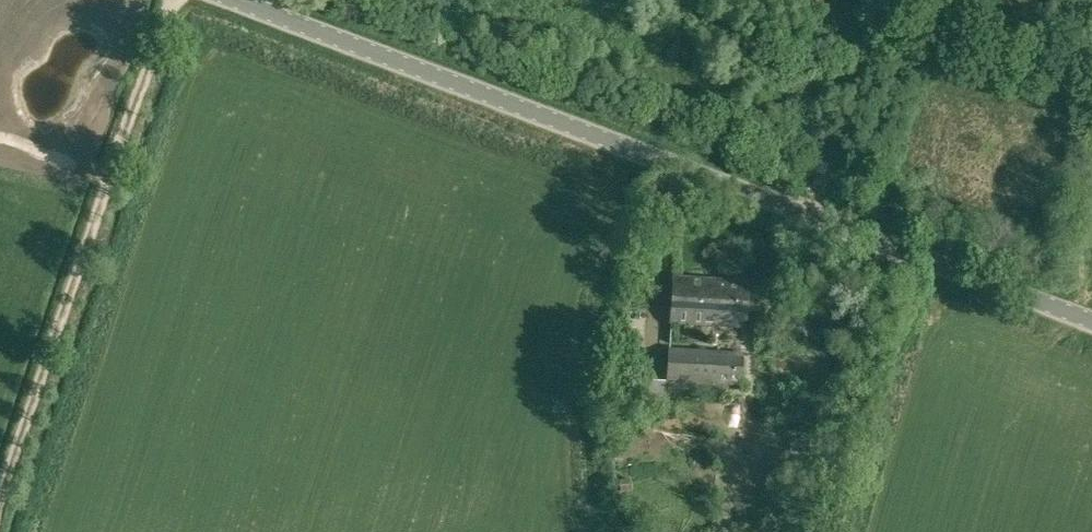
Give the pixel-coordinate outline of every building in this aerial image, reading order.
[(671,323),(746,327),(748,282),(674,278),(671,323)] [(669,348),(667,380),(667,382),(668,382),(718,384),(743,386),(745,353),(669,348)] [(717,397),(718,384),(668,382),(667,394),(717,397)] [(622,449),(622,438),(609,438),(609,449),(622,449)] [(791,451),(808,452),(809,439),(792,438),(791,451)]
